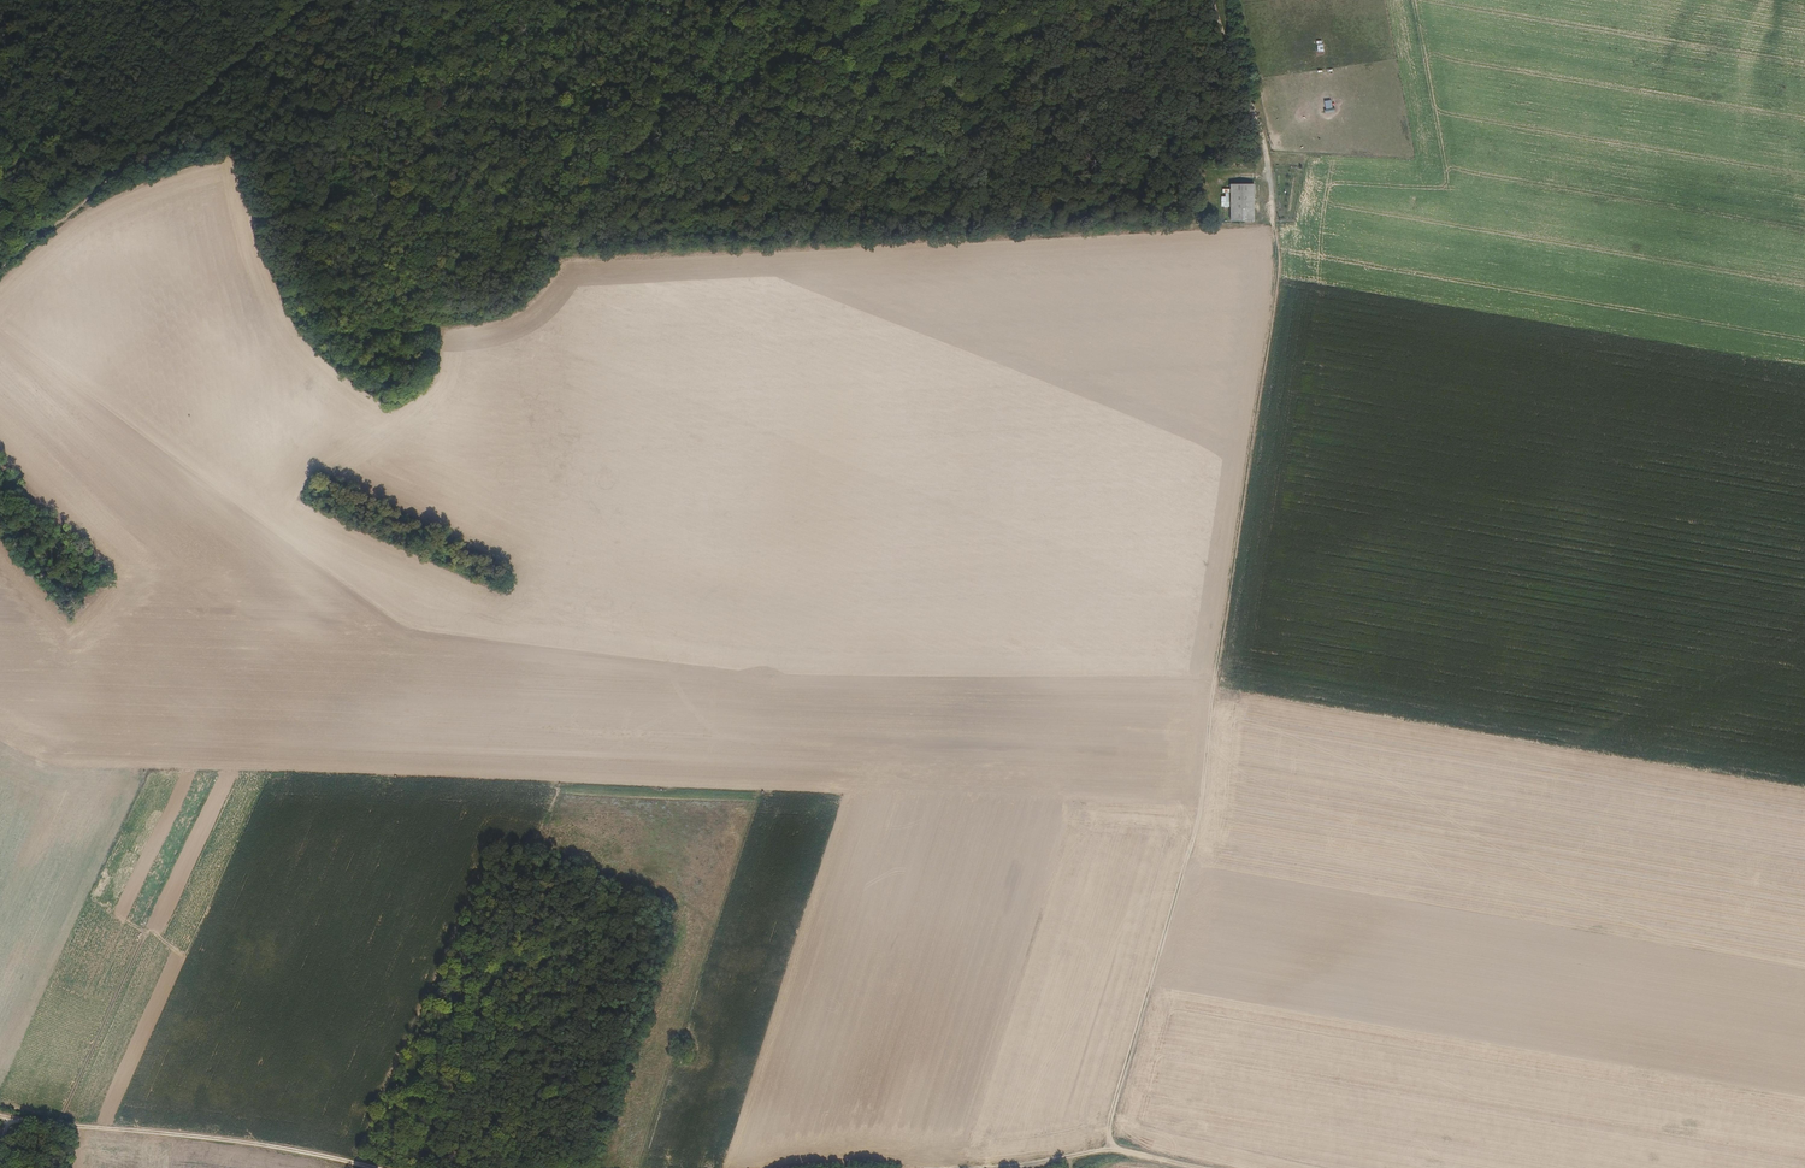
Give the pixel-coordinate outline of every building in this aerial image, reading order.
[(1314,49),(1316,58),(1321,57),(1320,52),(1325,51),(1324,46),(1314,49)] [(1252,221),(1252,187),(1230,187),(1230,221),(1252,221)] [(1230,190),(1221,190),(1222,208),(1230,208),(1230,190)]
